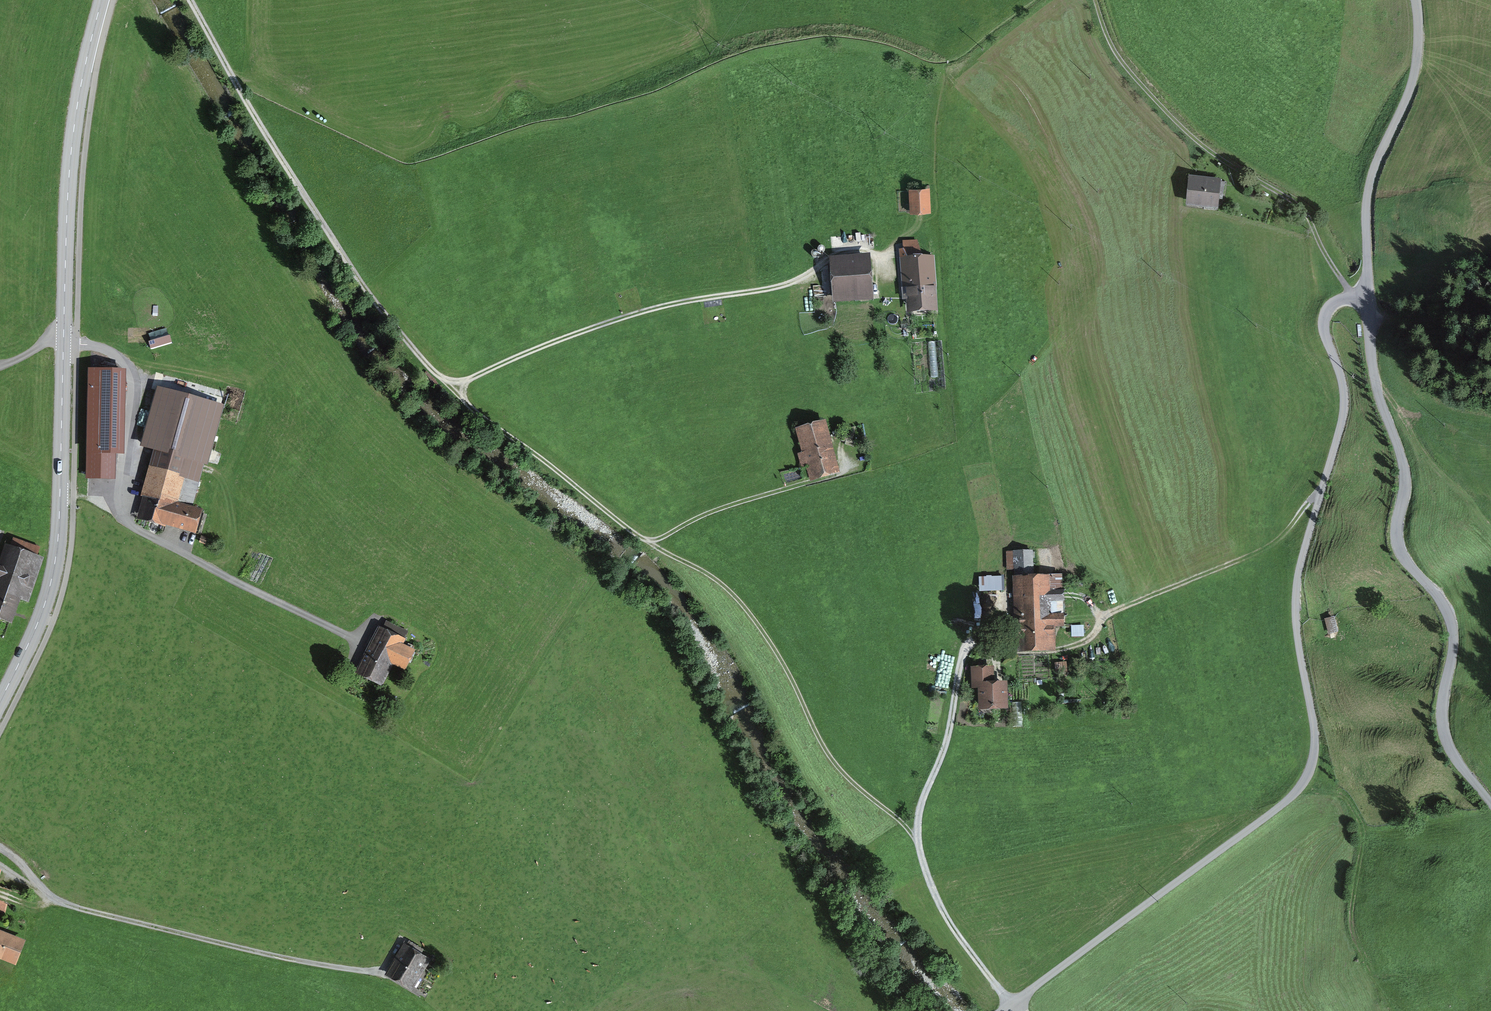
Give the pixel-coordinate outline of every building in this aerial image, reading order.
[(1191,181),(1189,206),(1216,207),(1217,183),(1191,181)] [(910,190),(912,215),(933,214),(932,189),(910,190)] [(906,258),(910,309),(935,307),(931,256),(906,258)] [(834,259),(837,303),(876,300),(873,257),(834,259)] [(126,371),(88,370),(86,480),(115,481),(116,455),(124,455),(126,371)] [(191,508),(217,404),(159,389),(146,441),(159,445),(140,516),(195,530),(200,510),(191,508)] [(823,422),(799,428),(812,476),(836,469),(823,422)] [(12,619),(19,596),(27,599),(41,556),(9,546),(2,566),(0,565),(0,615),(12,619)] [(1014,550),(1014,571),(1034,571),(1033,550),(1014,550)] [(1003,591),(1002,576),(979,577),(979,592),(1003,591)] [(1015,577),(1018,646),(1053,645),(1052,622),(1062,622),(1060,576),(1015,577)] [(1335,617),(1325,619),(1328,635),(1338,633),(1335,617)] [(1073,637),(1085,636),(1084,626),(1072,626),(1073,637)] [(359,671),(382,682),(392,660),(406,667),(414,650),(402,644),(404,639),(380,627),(359,671)] [(1057,678),(1073,678),(1072,661),(1056,662),(1057,678)] [(992,668),(974,669),(974,685),(980,684),(981,706),(1006,705),(1005,682),(993,683),(992,668)] [(8,909),(11,898),(0,895),(0,907),(8,909)] [(19,962),(29,936),(0,926),(0,954),(19,962)] [(389,975),(411,987),(427,959),(405,947),(389,975)]
